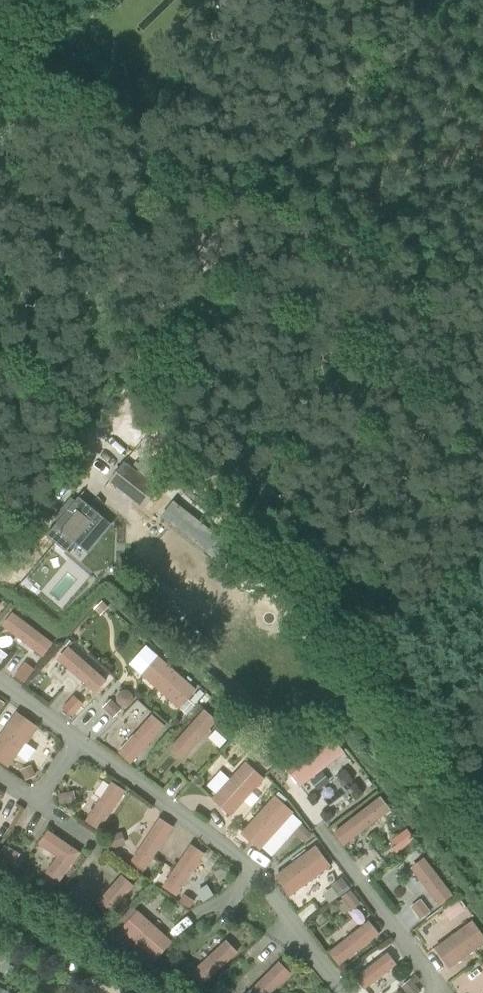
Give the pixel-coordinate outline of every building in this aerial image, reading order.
[(290,13),(304,0),(278,0),(290,13)] [(142,507),(157,489),(124,463),(110,481),(142,507)] [(84,493),(85,491),(84,491),(79,497),(45,536),(65,552),(98,514),(87,505),(90,501),(91,500),(91,499),(90,499),(90,498),(84,493)] [(162,517),(209,554),(221,539),(174,502),(162,517)] [(209,554),(221,563),(236,543),(224,535),(221,539),(209,554)] [(100,616),(108,608),(102,602),(94,610),(100,616)] [(43,657),(53,643),(13,613),(3,627),(43,657)] [(96,694),(107,681),(69,647),(58,660),(96,694)] [(187,699),(196,690),(159,656),(142,675),(179,709),(187,699)] [(24,682),(34,670),(24,662),(14,675),(24,682)] [(72,716),(82,704),(72,696),(62,709),(72,716)] [(113,719),(121,710),(111,700),(102,708),(113,719)] [(184,759),(217,721),(204,709),(171,747),(184,759)] [(37,725),(16,711),(0,734),(0,761),(8,767),(37,725)] [(131,765),(165,726),(151,715),(118,753),(131,765)] [(228,741),(238,728),(228,720),(218,732),(228,741)] [(325,730),(283,761),(285,763),(285,767),(288,770),(291,771),(299,782),(301,780),(305,779),(311,775),(312,772),(341,750),(325,730)] [(265,768),(273,759),(262,749),(254,758),(265,768)] [(220,771),(206,786),(216,795),(213,798),(232,815),(264,780),(245,763),(230,780),(220,771)] [(25,781),(35,777),(30,764),(20,769),(25,781)] [(110,785),(86,821),(99,831),(124,794),(122,792),(121,790),(118,788),(115,786),(112,786),(110,785)] [(59,806),(76,803),(74,791),(57,795),(59,806)] [(291,814),(292,812),(274,796),(240,833),(259,850),(261,848),(272,857),(294,833),(305,843),(312,835),(301,825),(302,824),(291,814)] [(344,846),(391,810),(381,797),(334,833),(344,846)] [(160,817),(130,860),(144,870),(174,826),(160,817)] [(42,844),(41,846),(57,857),(46,873),(60,882),(80,853),(50,832),(49,834),(46,836),(44,838),(42,841),(42,844)] [(400,852),(413,842),(405,832),(392,841),(400,852)] [(110,850),(125,845),(122,833),(106,838),(110,850)] [(290,896),(330,865),(315,845),(275,876),(290,896)] [(17,856),(2,847),(0,850),(0,863),(10,869),(17,856)] [(190,847),(163,887),(177,896),(203,856),(201,855),(200,853),(198,850),(194,849),(192,848),(190,847)] [(440,905),(453,896),(425,859),(412,868),(440,905)] [(132,862),(127,868),(141,878),(142,875),(145,871),(132,862)] [(120,878),(96,904),(109,915),(132,888),(131,887),(130,884),(127,881),(124,880),(122,879),(120,878)] [(342,880),(332,887),(338,895),(348,887),(342,880)] [(74,910),(85,897),(74,889),(64,901),(74,910)] [(351,910),(360,903),(351,892),(342,898),(351,910)] [(419,920),(430,912),(420,898),(409,907),(419,920)] [(452,921),(465,911),(457,900),(444,909),(452,921)] [(155,960),(172,941),(137,910),(121,929),(155,960)] [(339,966),(379,934),(368,920),(327,952),(339,966)] [(482,945),(482,937),(472,921),(435,948),(450,969),(482,945)] [(200,987),(237,953),(226,940),(188,975),(200,987)] [(364,990),(397,964),(388,952),(355,978),(364,990)] [(291,974),(279,962),(247,992),(272,992),(291,974)] [(230,989),(220,979),(208,991),(210,992),(226,992),(230,989)] [(421,992),(411,979),(400,987),(405,992),(420,992),(421,992)]
